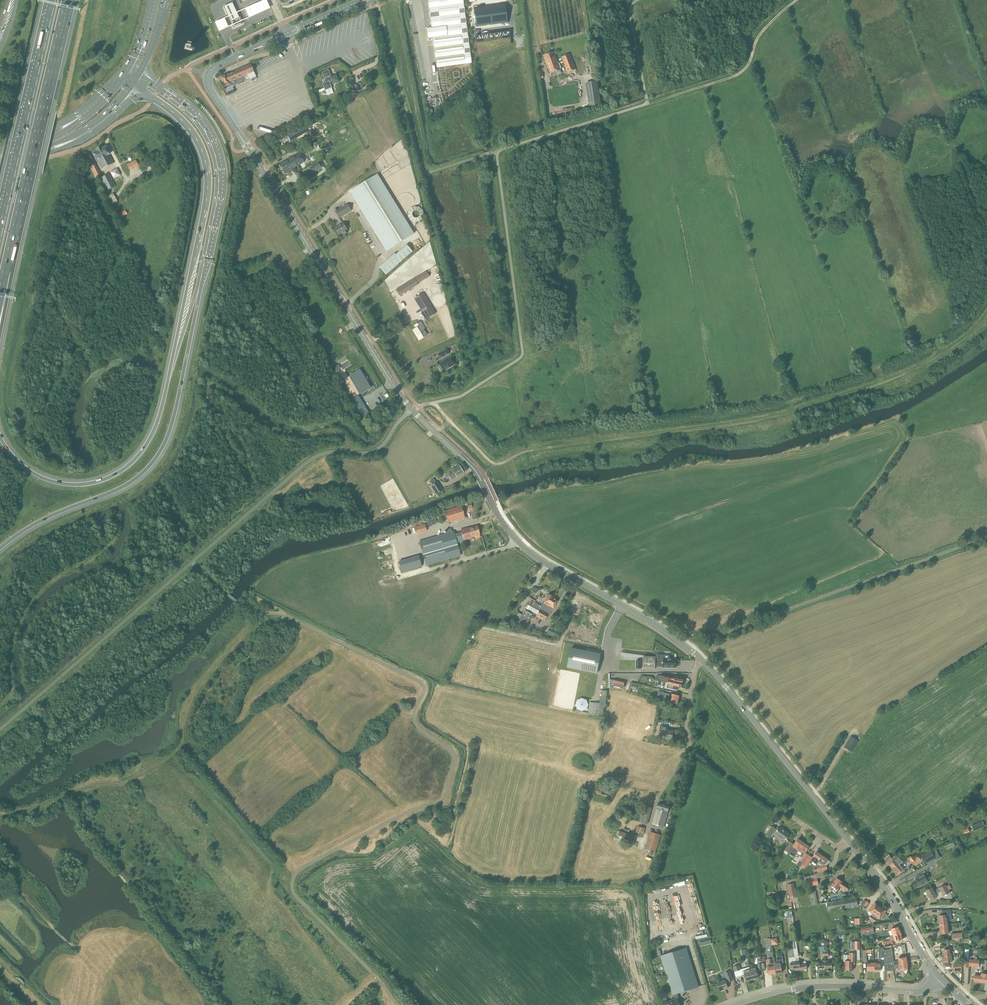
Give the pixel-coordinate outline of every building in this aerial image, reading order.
[(249,19),(270,9),(266,0),(245,9),(249,19)] [(431,35),(431,38),(433,38),(434,48),(435,58),(470,54),(463,0),(428,0),(430,18),(431,28),(430,29),(430,32),(431,35)] [(543,42),(581,35),(576,0),(537,0),(543,42)] [(503,23),(501,5),(474,9),(476,27),(503,23)] [(226,9),(232,23),(235,22),(228,7),(226,8),(226,9)] [(215,23),(220,32),(229,28),(224,19),(215,23)] [(511,44),(509,32),(475,36),(477,55),(494,49),(494,47),(511,44)] [(554,52),(544,56),(551,73),(560,69),(554,52)] [(568,72),(575,69),(570,55),(562,58),(568,72)] [(322,72),(325,79),(331,76),(328,69),(322,72)] [(597,82),(586,84),(589,107),(601,105),(597,82)] [(287,135),(291,142),(307,132),(304,126),(287,135)] [(102,169),(114,163),(109,154),(110,154),(106,146),(102,149),(101,147),(96,150),(97,151),(93,153),(97,160),(102,169)] [(279,165),(282,170),(287,168),(285,166),(288,164),(289,166),(295,162),(297,166),(304,162),(299,153),(279,165)] [(100,174),(96,165),(93,160),(89,163),(91,167),(95,177),(100,174)] [(287,168),(282,170),(284,173),(285,173),(286,174),(288,172),(287,172),(297,166),(295,162),(289,166),(288,164),(285,166),(287,168)] [(309,168),(313,173),(321,167),(318,162),(309,168)] [(111,172),(114,178),(120,175),(117,169),(111,172)] [(299,180),(302,178),(298,171),(294,173),(296,177),(297,177),(299,180)] [(100,178),(107,191),(115,187),(108,174),(100,178)] [(378,175),(350,191),(386,251),(414,234),(378,175)] [(117,201),(112,194),(106,198),(111,205),(117,201)] [(335,211),(339,218),(351,211),(347,204),(338,209),(337,208),(334,210),(335,211)] [(348,231),(343,223),(335,228),(339,235),(343,232),(343,233),(344,234),(348,232),(347,231),(348,231)] [(422,278),(420,275),(396,289),(400,296),(418,284),(416,282),(422,278)] [(423,293),(414,298),(422,311),(427,308),(428,311),(422,314),(425,319),(429,317),(435,313),(430,304),(424,294),(423,293)] [(413,330),(415,333),(419,340),(427,335),(423,328),(424,328),(421,322),(414,326),(415,329),(413,330)] [(449,354),(446,349),(437,354),(440,359),(449,354)] [(439,364),(443,371),(454,365),(449,357),(439,364)] [(359,370),(349,377),(359,394),(370,388),(367,384),(369,382),(364,374),(362,375),(359,370)] [(351,391),(347,394),(358,413),(362,410),(351,391)] [(447,474),(445,476),(447,480),(450,478),(451,480),(456,477),(463,472),(459,466),(452,470),(452,471),(447,474)] [(432,485),(431,486),(435,492),(441,488),(437,482),(436,483),(432,485)] [(445,511),(445,510),(438,512),(439,517),(446,515),(448,523),(465,518),(461,506),(445,511)] [(420,525),(422,533),(442,527),(440,519),(420,525)] [(469,528),(461,530),(462,536),(458,537),(460,542),(464,541),(463,540),(472,537),(475,536),(476,538),(480,537),(479,534),(480,534),(477,526),(469,528)] [(446,555),(459,551),(453,532),(452,532),(451,529),(445,531),(446,534),(419,542),(424,557),(445,551),(446,555)] [(407,571),(404,560),(399,562),(402,572),(407,571)] [(540,610),(542,611),(544,608),(546,605),(547,606),(552,597),(548,595),(540,610)] [(555,604),(557,600),(552,598),(552,597),(547,606),(546,605),(544,608),(542,611),(540,610),(537,616),(544,620),(547,614),(548,610),(550,611),(553,606),(554,607),(555,604)] [(537,616),(540,610),(528,603),(525,609),(537,616)] [(525,611),(517,626),(517,628),(520,629),(521,628),(524,630),(532,615),(525,611)] [(597,674),(601,654),(571,648),(567,668),(597,674)] [(663,667),(676,668),(676,659),(664,659),(664,655),(657,655),(657,667),(663,667)] [(656,676),(656,679),(662,681),(662,683),(668,684),(668,682),(669,680),(682,683),(683,683),(684,678),(675,676),(675,678),(660,675),(656,676)] [(624,682),(615,679),(613,685),(623,688),(624,682)] [(678,689),(678,687),(681,687),(682,687),(682,684),(682,683),(669,680),(668,682),(668,684),(667,687),(678,689)] [(658,691),(657,696),(661,697),(663,697),(679,700),(680,696),(671,694),(671,695),(664,693),(664,692),(658,691)] [(596,716),(603,717),(604,707),(605,707),(607,696),(600,695),(599,703),(590,702),(589,714),(596,716)] [(661,697),(653,695),(652,699),(656,700),(657,698),(661,699),(660,703),(666,704),(666,701),(669,702),(678,704),(679,700),(663,697),(661,697)] [(673,731),(667,731),(668,726),(661,725),(659,735),(666,736),(666,739),(672,740),(673,731)] [(859,741),(851,736),(845,747),(852,752),(859,741)] [(588,769),(590,762),(578,759),(576,767),(588,769)] [(612,793),(597,788),(595,796),(610,800),(612,793)] [(657,809),(652,824),(663,827),(668,812),(670,806),(659,802),(657,809)] [(647,823),(652,807),(645,805),(641,821),(647,823)] [(984,826),(982,821),(971,826),(973,831),(984,826)] [(636,832),(638,833),(643,835),(645,828),(638,826),(636,832)] [(772,826),(768,833),(766,835),(767,835),(765,837),(768,839),(769,837),(773,833),(774,834),(781,839),(781,838),(785,841),(784,842),(785,842),(786,840),(787,839),(788,838),(787,837),(790,834),(783,830),(783,829),(780,826),(777,830),(776,829),(772,826)] [(651,831),(650,833),(648,841),(645,849),(655,852),(658,844),(661,835),(651,831)] [(794,845),(790,842),(785,850),(788,853),(792,846),(798,851),(799,850),(800,848),(804,843),(798,839),(794,845)] [(805,853),(809,847),(804,843),(800,848),(799,850),(798,851),(804,854),(800,861),(802,862),(808,854),(805,853)] [(932,852),(932,851),(922,856),(926,864),(936,859),(934,855),(932,852)] [(817,852),(811,860),(817,864),(818,862),(822,856),(817,852)] [(806,865),(808,862),(811,857),(808,855),(803,863),(806,865)] [(818,862),(821,864),(820,866),(821,866),(820,867),(817,867),(817,868),(813,869),(814,872),(827,870),(827,866),(825,866),(824,864),(828,860),(822,856),(818,862)] [(915,865),(921,860),(918,856),(916,859),(913,856),(909,859),(915,865)] [(894,861),(890,865),(890,866),(890,867),(891,868),(892,868),(894,870),(902,862),(898,857),(897,857),(893,861),(894,861)] [(904,869),(901,867),(907,862),(905,860),(903,862),(902,862),(894,870),(896,872),(896,873),(897,874),(898,874),(904,869)] [(914,888),(919,885),(920,886),(928,882),(927,880),(929,879),(927,874),(924,875),(924,874),(916,879),(917,881),(912,883),(914,888)] [(818,884),(816,875),(808,877),(809,880),(810,880),(812,886),(818,884)] [(837,890),(840,886),(847,891),(849,887),(842,882),(841,882),(842,881),(839,880),(837,878),(834,882),(833,882),(827,891),(830,893),(834,888),(837,890)] [(794,883),(787,885),(790,899),(797,898),(794,883)] [(944,896),(950,893),(946,885),(945,884),(933,891),(932,888),(926,891),(931,901),(937,897),(935,895),(942,891),(944,896)] [(828,908),(844,906),(845,908),(858,906),(856,899),(844,901),(827,904),(828,908)] [(871,915),(869,919),(871,920),(880,908),(874,904),(870,911),(873,913),(871,916),(871,915)] [(885,912),(880,908),(871,920),(874,922),(876,919),(877,917),(880,919),(881,918),(884,920),(887,915),(884,913),(885,912)] [(940,925),(948,924),(948,921),(952,920),(951,915),(950,914),(951,914),(950,910),(942,911),(942,915),(943,915),(943,916),(939,916),(939,919),(938,919),(939,924),(940,925)] [(939,928),(940,929),(941,935),(949,934),(948,924),(940,925),(940,926),(939,927),(939,928)] [(861,935),(874,933),(873,926),(860,929),(861,935)] [(893,936),(901,933),(900,933),(901,932),(900,930),(899,929),(898,927),(891,929),(893,936)] [(901,933),(893,936),(895,942),(902,940),(901,937),(902,937),(902,936),(901,934),(901,933)] [(797,941),(792,942),(795,957),(790,958),(791,963),(790,963),(791,968),(793,968),(794,971),(799,970),(801,970),(800,963),(799,957),(798,954),(797,941)] [(853,970),(852,964),(854,964),(854,959),(859,959),(859,942),(855,942),(855,949),(853,949),(854,953),(849,953),(849,955),(844,955),(844,962),(845,962),(846,970),(847,971),(848,971),(849,970),(850,970),(853,970)] [(661,956),(673,995),(674,995),(677,994),(699,987),(686,948),(661,956)] [(899,961),(893,962),(892,949),(883,950),(885,966),(907,963),(907,961),(907,960),(907,959),(907,958),(906,957),(899,958),(899,961)] [(867,950),(863,950),(863,961),(867,961),(867,953),(872,953),(872,951),(873,951),(873,950),(867,950)] [(952,962),(951,956),(943,957),(943,958),(943,960),(944,960),(944,963),(945,963),(945,966),(949,965),(948,962),(952,962)] [(776,974),(775,966),(774,964),(774,963),(771,963),(771,959),(767,959),(768,967),(769,975),(776,974)] [(897,968),(897,969),(899,971),(900,971),(908,970),(908,969),(908,967),(907,963),(885,966),(885,971),(894,970),(894,969),(897,968)] [(758,967),(750,969),(751,972),(752,980),(758,978),(758,975),(759,975),(758,970),(762,970),(761,964),(758,964),(758,967)] [(739,965),(733,966),(736,976),(739,976),(743,974),(744,978),(746,978),(747,981),(752,980),(751,972),(750,969),(749,969),(748,967),(740,970),(739,965)] [(727,979),(717,983),(720,991),(728,988),(726,983),(727,982),(728,982),(733,980),(729,971),(724,973),(727,979)] [(679,1003),(680,1002),(677,994),(674,995),(675,999),(668,1002),(669,1004),(680,1004),(679,1003)]
